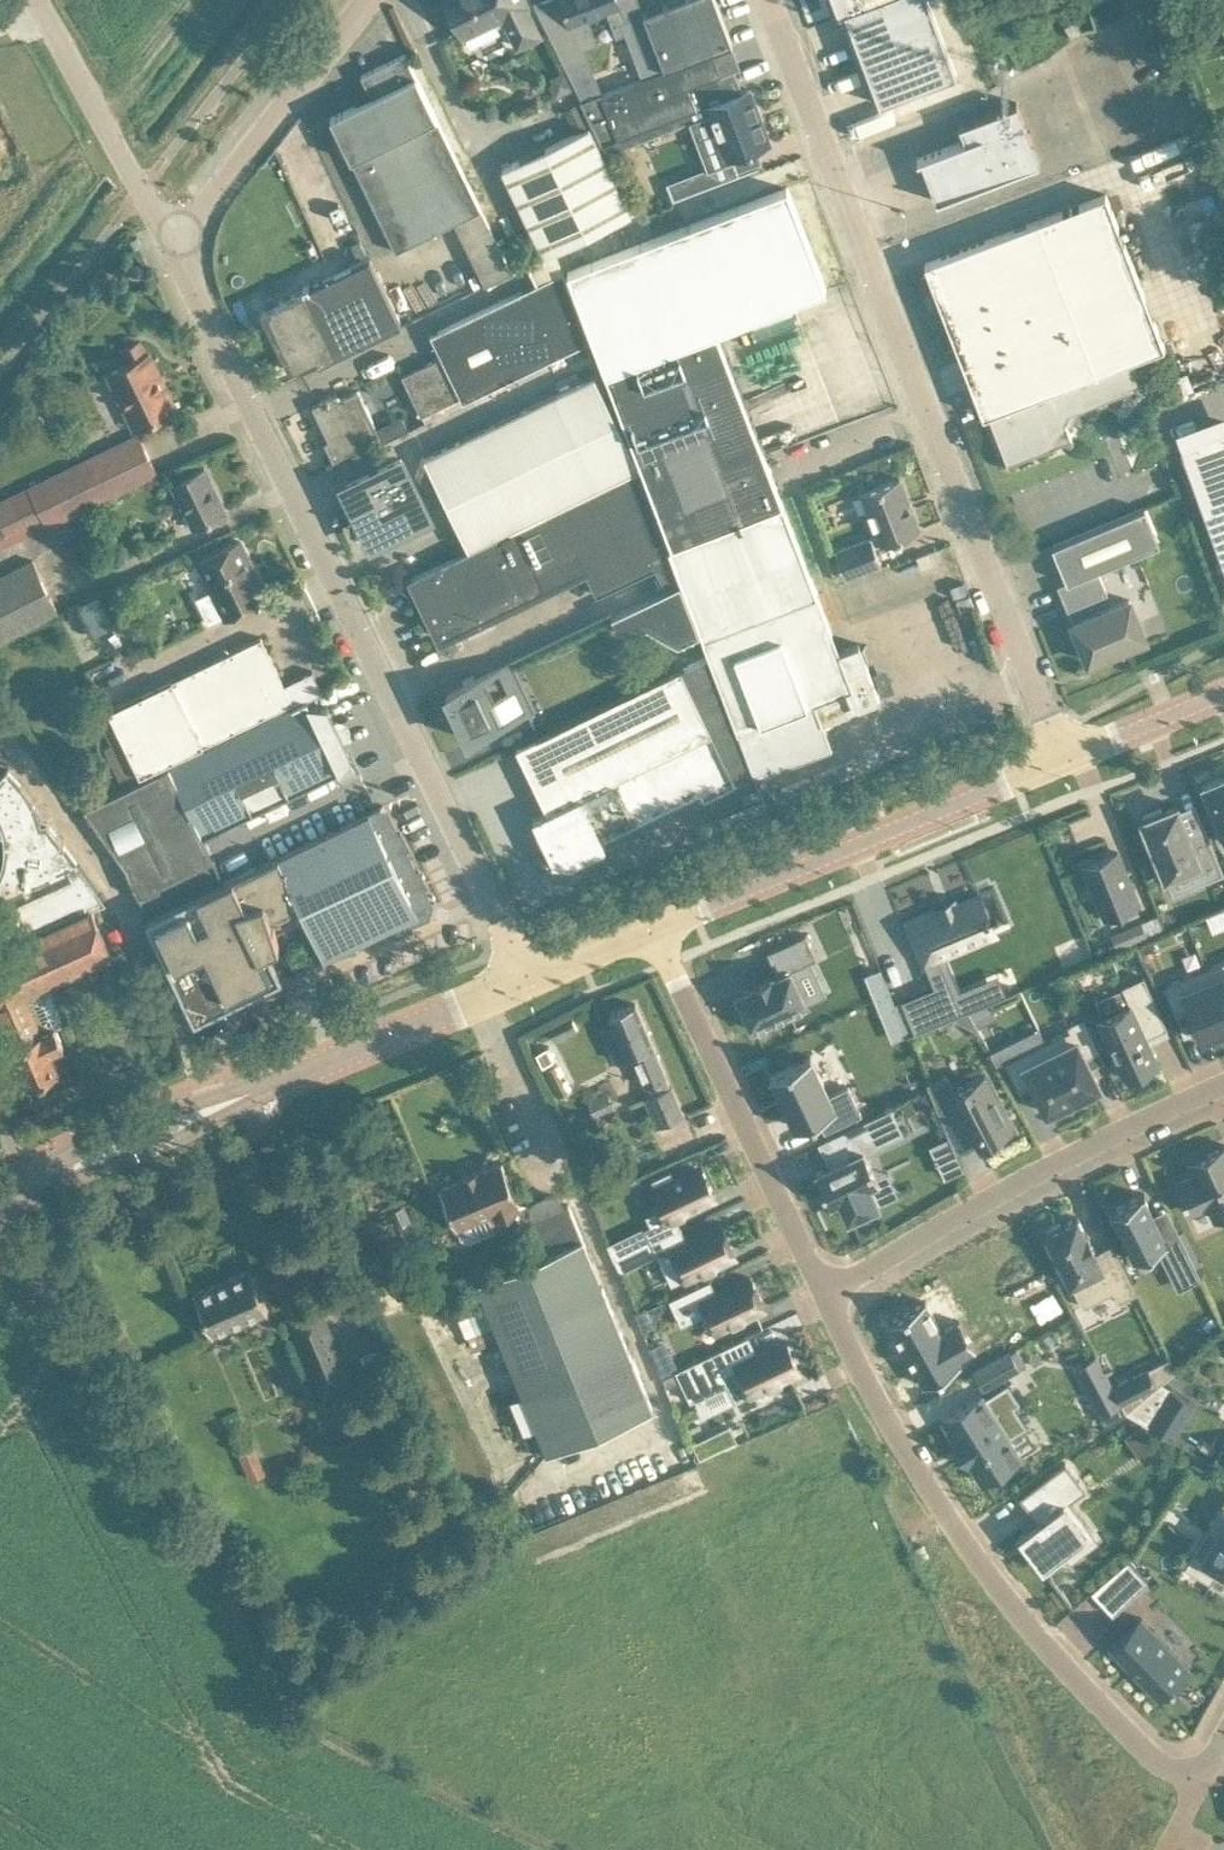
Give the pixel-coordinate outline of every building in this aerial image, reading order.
[(529,4),(527,0),(446,0),(463,35),(496,20),(498,24),(510,18),(515,27),(510,29),(518,46),(541,35),(526,5),(529,4)] [(618,0),(562,0),(571,25),(621,6),(618,0)] [(630,43),(642,76),(713,49),(732,42),(716,0),(673,0),(621,20),(630,43)] [(840,13),(845,11),(880,103),(957,73),(929,0),(835,0),(840,13)] [(1074,17),(1064,23),(1071,35),(1081,30),(1074,17)] [(713,49),(642,76),(582,99),(602,143),(607,152),(690,119),(707,165),(667,181),(674,198),(740,173),(733,155),(770,141),(750,88),(726,97),(723,90),(717,74),(721,72),(713,49)] [(511,270),(481,208),(406,52),(361,73),(366,82),(360,85),(357,96),(359,101),(330,115),(341,137),(396,250),(455,221),(485,283),(511,270)] [(967,140),(921,157),(937,198),(1038,160),(1016,101),(960,122),(967,140)] [(590,124),(502,167),(544,254),(632,211),(590,124)] [(840,649),(718,330),(827,288),(787,186),(765,194),(568,268),(671,543),(668,544),(709,653),(753,768),(755,774),(831,745),(822,719),(880,697),(859,641),(840,649)] [(1074,412),(1073,409),(1143,382),(1133,356),(1164,344),(1106,192),(925,261),(983,414),(988,412),(1007,461),(1072,436),(1066,423),(1069,422),(1074,412)] [(316,356),(319,361),(401,321),(370,256),(309,285),(308,283),(303,286),(304,288),(261,309),(290,369),(316,356)] [(588,337),(562,268),(453,322),(431,333),(442,355),(402,374),(421,413),(443,403),(462,394),(463,397),(588,337)] [(109,372),(135,426),(176,406),(149,352),(146,353),(140,340),(124,347),(131,361),(109,372)] [(594,373),(426,454),(448,503),(469,547),(516,524),(637,464),(594,373)] [(329,438),(325,440),(333,458),(381,435),(358,388),(339,397),(337,392),(312,404),(329,438)] [(1181,446),(1223,564),(1223,430),(1181,446)] [(158,472),(138,432),(0,501),(0,512),(1,514),(0,515),(0,550),(158,472)] [(401,457),(346,484),(357,507),(370,501),(386,533),(414,519),(404,498),(418,492),(401,457)] [(433,565),(411,575),(441,637),(463,627),(584,567),(597,593),(655,564),(666,585),(680,579),(637,464),(516,524),(469,547),(433,565)] [(226,510),(205,466),(172,481),(194,526),(226,510)] [(920,527),(900,475),(861,490),(878,533),(835,549),(845,575),(881,562),(874,545),(920,527)] [(1159,541),(1143,505),(1074,535),(1052,544),(1066,580),(1057,584),(1068,608),(1090,599),(1108,591),(1097,567),(1159,541)] [(197,594),(210,623),(267,595),(240,539),(198,560),(211,588),(197,594)] [(921,566),(933,562),(928,550),(917,554),(921,566)] [(0,573),(0,640),(59,610),(33,556),(0,573)] [(678,641),(699,631),(680,581),(611,613),(618,627),(629,631),(647,623),(678,641)] [(98,594),(79,603),(94,634),(113,625),(98,594)] [(1073,621),(1089,660),(1133,642),(1148,635),(1133,595),(1095,612),(1073,621)] [(455,634),(443,640),(449,651),(460,646),(455,634)] [(123,783),(140,774),(293,701),(261,636),(109,709),(113,718),(103,724),(112,741),(104,745),(123,783)] [(753,768),(709,653),(681,666),(517,746),(548,810),(533,817),(554,860),(573,862),(605,846),(602,839),(701,791),(704,798),(738,782),(735,777),(753,768)] [(468,737),(532,707),(510,661),(446,692),(468,737)] [(168,766),(84,806),(126,866),(131,876),(136,888),(139,895),(149,916),(233,875),(223,853),(214,858),(206,840),(203,836),(271,803),(300,789),(320,779),(342,769),(352,754),(328,704),(310,703),(308,698),(286,709),(168,766)] [(3,825),(4,831),(0,832),(0,834),(5,833),(6,844),(6,853),(5,858),(3,867),(0,874),(0,901),(2,900),(6,908),(0,911),(0,931),(7,946),(92,908),(107,901),(79,863),(78,863),(47,820),(46,821),(41,822),(34,804),(27,792),(22,784),(8,770),(9,768),(8,767),(0,776),(0,819),(3,825)] [(1203,783),(1223,832),(1223,774),(1203,783)] [(1144,824),(1141,825),(1148,843),(1152,842),(1166,876),(1201,861),(1208,878),(1223,871),(1217,855),(1204,824),(1189,830),(1179,808),(1178,803),(1162,810),(1161,806),(1143,813),(1144,817),(1142,818),(1144,824)] [(384,804),(256,865),(273,906),(297,895),(325,955),(339,948),(340,951),(338,952),(338,954),(358,949),(357,947),(353,948),(351,943),(375,931),(379,938),(395,930),(397,933),(411,926),(409,923),(428,914),(435,917),(439,906),(432,903),(423,885),(425,883),(419,869),(416,871),(404,847),(407,845),(401,831),(398,833),(384,804)] [(1118,850),(1083,864),(1105,916),(1139,902),(1118,850)] [(149,916),(146,917),(195,1018),(282,976),(268,947),(279,941),(268,909),(273,906),(256,865),(255,864),(233,875),(149,916)] [(934,984),(901,998),(914,1029),(915,1031),(964,1011),(963,1009),(939,950),(992,928),(986,915),(989,914),(980,893),(955,903),(953,899),(950,901),(952,905),(943,909),(941,904),(905,919),(922,961),(924,960),(934,984)] [(26,994),(113,954),(92,908),(7,946),(0,949),(0,1006),(26,994)] [(1049,937),(1071,928),(1067,917),(1044,926),(1049,937)] [(1129,925),(1111,932),(1117,946),(1132,940),(1146,933),(1141,920),(1129,925)] [(838,942),(861,999),(895,986),(872,929),(838,942)] [(754,984),(737,992),(743,1003),(739,1005),(749,1025),(752,1024),(754,1028),(807,1002),(791,968),(818,956),(806,931),(767,950),(778,972),(773,975),(772,973),(753,982),(754,984)] [(1223,1008),(1223,959),(1207,966),(1223,1008)] [(1178,1011),(1190,1007),(1203,1037),(1210,1034),(1211,1037),(1223,1032),(1223,1008),(1207,966),(1167,983),(1178,1011)] [(1098,1020),(1107,1039),(1109,1038),(1125,1073),(1133,1069),(1135,1073),(1152,1065),(1150,1061),(1158,1058),(1148,1036),(1167,1027),(1143,974),(1122,984),(1130,1001),(1099,1016),(1100,1019),(1098,1020)] [(26,994),(0,1006),(0,1014),(13,1043),(12,1043),(19,1060),(29,1082),(59,1068),(50,1049),(63,1043),(55,1024),(42,1029),(26,994)] [(990,1001),(977,1006),(985,1021),(997,1015),(990,1001)] [(656,1123),(681,1113),(636,1002),(609,1013),(613,1023),(603,1028),(615,1058),(631,1051),(648,1092),(644,1094),(656,1123)] [(1070,1028),(1046,1041),(1074,1097),(1098,1085),(1098,1086),(1100,1085),(1085,1055),(1099,1049),(1083,1015),(1067,1023),(1070,1028)] [(573,1018),(551,1029),(555,1038),(577,1027),(573,1018)] [(1013,1057),(1006,1061),(1010,1069),(1019,1088),(1020,1088),(1033,1081),(1039,1092),(1048,1111),(1050,1110),(1050,1109),(1055,1107),(1056,1110),(1073,1102),(1071,1099),(1074,1097),(1046,1041),(1041,1032),(1038,1026),(1006,1042),(1013,1057)] [(550,1044),(537,1050),(543,1062),(556,1056),(550,1044)] [(811,1054),(771,1073),(796,1125),(817,1115),(825,1130),(862,1112),(848,1083),(829,1092),(811,1054)] [(555,1063),(545,1068),(558,1093),(568,1088),(555,1063)] [(947,1073),(927,1081),(947,1129),(968,1118),(982,1145),(987,1142),(990,1146),(1004,1139),(1001,1135),(1014,1128),(985,1072),(954,1089),(947,1073)] [(830,1163),(817,1170),(831,1201),(839,1197),(849,1217),(856,1214),(858,1217),(873,1209),(872,1206),(880,1203),(879,1202),(870,1183),(878,1179),(877,1176),(864,1150),(903,1132),(891,1106),(819,1140),(830,1163)] [(1190,1211),(1208,1202),(1214,1216),(1223,1212),(1223,1144),(1201,1155),(1202,1156),(1203,1155),(1207,1163),(1197,1168),(1193,1159),(1189,1160),(1195,1173),(1177,1182),(1190,1211)] [(462,1174),(463,1177),(440,1187),(456,1225),(496,1208),(499,1217),(517,1209),(514,1201),(518,1199),(502,1161),(478,1171),(477,1168),(462,1174)] [(650,1223),(645,1226),(652,1241),(681,1226),(675,1213),(715,1194),(701,1165),(675,1178),(670,1168),(652,1177),(656,1186),(651,1189),(660,1206),(646,1213),(650,1223)] [(529,1220),(538,1242),(540,1248),(476,1279),(522,1394),(510,1399),(523,1431),(535,1426),(545,1449),(652,1406),(569,1203),(565,1205),(562,1196),(553,1191),(530,1200),(529,1205),(534,1218),(529,1220)] [(1202,1277),(1173,1218),(1159,1225),(1143,1194),(1145,1193),(1144,1191),(1109,1209),(1110,1210),(1112,1209),(1135,1254),(1133,1255),(1134,1257),(1162,1242),(1184,1286),(1202,1277)] [(405,1204),(397,1208),(405,1223),(413,1219),(405,1204)] [(1048,1230),(1045,1232),(1053,1248),(1050,1249),(1060,1269),(1063,1268),(1082,1305),(1112,1290),(1117,1301),(1127,1296),(1135,1292),(1111,1243),(1095,1251),(1077,1215),(1062,1223),(1060,1221),(1046,1228),(1048,1230)] [(687,1239),(681,1226),(652,1241),(672,1283),(735,1252),(721,1223),(687,1239)] [(626,1235),(608,1244),(614,1258),(617,1257),(621,1255),(630,1251),(633,1249),(626,1235)] [(617,1257),(614,1258),(621,1272),(642,1261),(636,1248),(633,1249),(630,1251),(621,1255),(617,1257)] [(212,1334),(268,1310),(250,1268),(194,1292),(212,1334)] [(715,1328),(765,1305),(751,1276),(717,1292),(710,1278),(669,1297),(682,1323),(707,1311),(715,1328)] [(406,1288),(411,1303),(429,1297),(424,1281),(406,1288)] [(927,1299),(889,1319),(923,1383),(960,1363),(958,1358),(976,1349),(961,1320),(943,1329),(927,1299)] [(291,1315),(323,1391),(350,1380),(318,1304),(291,1315)] [(636,1313),(643,1329),(654,1325),(647,1309),(636,1313)] [(683,1384),(690,1399),(727,1381),(736,1398),(755,1389),(758,1395),(765,1398),(774,1394),(776,1386),(773,1380),(799,1368),(785,1339),(751,1355),(743,1336),(676,1368),(676,1370),(683,1384)] [(1010,1350),(974,1371),(984,1388),(1020,1368),(1010,1350)] [(1148,1368),(1114,1386),(1127,1410),(1156,1384),(1148,1368)] [(676,1370),(663,1377),(670,1390),(683,1384),(676,1370)] [(981,1393),(943,1416),(956,1436),(952,1438),(967,1462),(970,1460),(983,1479),(1020,1456),(1019,1454),(1008,1435),(1024,1425),(1027,1423),(1014,1403),(1020,1399),(1008,1380),(983,1396),(981,1393)] [(1108,1380),(1089,1390),(1101,1413),(1121,1403),(1108,1380)] [(1156,1384),(1127,1410),(1174,1439),(1195,1405),(1159,1382),(1156,1384)] [(938,1452),(952,1443),(924,1400),(910,1410),(938,1452)] [(729,1424),(708,1435),(715,1450),(736,1440),(729,1424)] [(1143,1425),(1127,1437),(1134,1447),(1151,1435),(1143,1425)] [(243,1452),(256,1479),(274,1471),(261,1443),(243,1452)] [(1211,1461),(1223,1469),(1223,1447),(1221,1445),(1211,1461)] [(1193,1458),(1188,1467),(1199,1474),(1204,1465),(1193,1458)] [(1066,1461),(1019,1496),(1038,1520),(1046,1531),(1026,1546),(1043,1568),(1064,1552),(1093,1531),(1070,1500),(1086,1488),(1066,1461)] [(1207,1528),(1223,1538),(1223,1500),(1207,1528)] [(1185,1565),(1211,1581),(1219,1568),(1223,1571),(1223,1538),(1207,1528),(1185,1565)] [(1128,1559),(1091,1590),(1113,1613),(1147,1580),(1128,1559)] [(1139,1619),(1108,1649),(1156,1700),(1188,1671),(1139,1619)]
